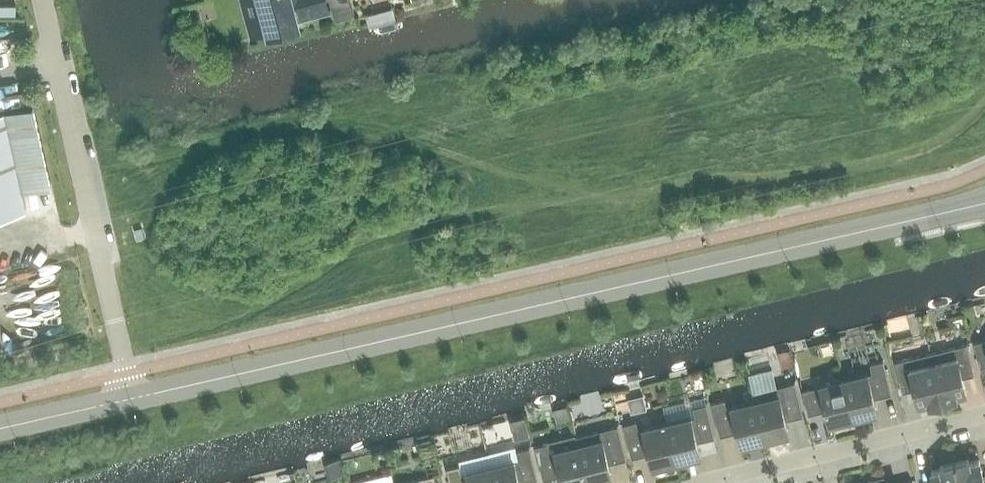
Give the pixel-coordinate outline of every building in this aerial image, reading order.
[(249,22),(264,18),(269,34),(298,26),(296,18),(328,9),(325,0),(243,0),(249,22)] [(350,4),(332,8),(336,22),(353,17),(350,4)] [(16,15),(16,5),(0,5),(0,15),(16,15)] [(374,24),(399,19),(396,6),(371,11),(374,24)] [(26,208),(22,189),(51,183),(34,104),(0,112),(0,213),(26,208)] [(974,342),(980,366),(984,365),(984,339),(974,342)] [(961,371),(972,369),(966,344),(930,353),(942,401),(957,397),(956,395),(966,393),(961,371)] [(930,353),(895,362),(901,386),(913,383),(918,404),(927,402),(928,404),(942,401),(930,353)] [(872,373),(844,380),(853,416),(877,410),(874,398),(891,394),(883,360),(870,364),(872,373)] [(829,422),(853,416),(844,380),(802,390),(808,414),(826,410),(829,422)] [(803,416),(794,382),(753,392),(764,438),(788,432),(785,420),(803,416)] [(695,399),(704,396),(706,396),(703,384),(692,387),(695,399)] [(727,409),(724,399),(711,403),(720,436),(737,432),(740,444),(764,438),(753,392),(752,393),(754,402),(727,409)] [(644,396),(629,400),(632,412),(647,409),(644,396)] [(714,437),(706,404),(693,407),(695,417),(667,424),(676,460),(700,454),(697,442),(714,437)] [(524,418),(512,420),(517,440),(528,437),(524,418)] [(636,421),(623,424),(631,458),(649,454),(652,466),(676,460),(667,424),(638,431),(636,421)] [(576,436),(575,436),(578,446),(578,445),(587,482),(612,476),(608,464),(626,459),(617,426),(576,436)] [(535,446),(543,480),(560,475),(562,482),(583,482),(587,482),(578,445),(578,446),(550,452),(548,443),(535,446)] [(529,448),(516,451),(518,460),(490,467),(494,482),(529,482),(537,481),(529,448)] [(954,463),(959,482),(984,482),(984,480),(979,459),(969,461),(969,459),(954,463)] [(954,463),(940,466),(940,468),(931,471),(934,482),(959,482),(954,463)] [(446,468),(450,482),(494,482),(490,467),(461,474),(459,465),(446,468)]
